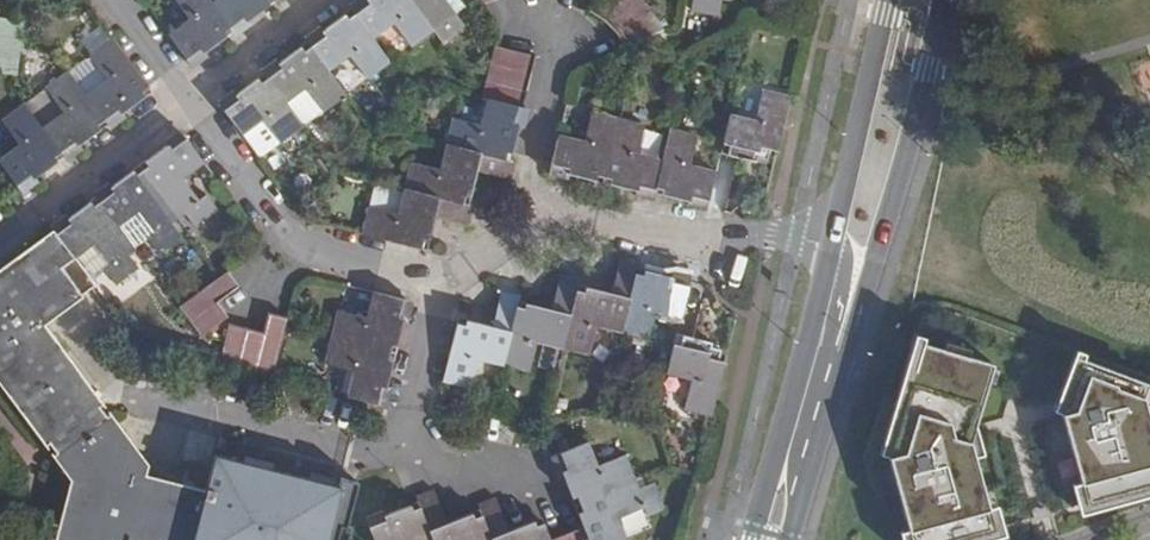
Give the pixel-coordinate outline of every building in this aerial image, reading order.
[(186,16),(166,32),(193,68),(209,56),(206,52),(232,32),(236,36),(252,25),(248,20),(275,0),(278,6),(286,0),(175,0),(186,16)] [(243,134),(262,121),(278,142),(303,124),(286,102),(305,88),(322,111),(345,93),(329,71),(350,56),(366,78),(390,60),(374,38),(395,23),(411,45),(455,12),(445,0),(368,0),(357,0),(349,6),(353,11),(323,32),(320,27),(305,38),(308,43),(280,64),(277,59),(261,71),(264,75),(238,95),(234,91),(219,102),(243,134)] [(593,6),(598,9),(602,12),(608,16),(613,22),(617,26),(622,31),(625,35),(627,39),(630,44),(664,26),(651,7),(645,0),(598,0),(593,6)] [(691,12),(720,16),(722,0),(692,0),(691,12)] [(0,19),(0,73),(18,75),(25,23),(0,19)] [(113,38),(89,56),(106,78),(84,94),(68,72),(46,88),(62,110),(40,127),(23,105),(1,122),(17,143),(0,157),(0,168),(18,191),(22,188),(25,193),(42,180),(38,176),(65,155),(68,160),(84,149),(80,145),(107,124),(110,130),(127,117),(123,112),(152,92),(113,38)] [(361,233),(427,250),(435,216),(471,225),(475,205),(470,204),(477,173),(513,181),(517,160),(509,157),(517,121),(514,120),(517,106),(520,106),(532,57),(491,48),(479,100),(485,101),(480,123),(449,116),(437,166),(408,159),(396,212),(367,205),(361,233)] [(106,78),(89,56),(68,72),(84,94),(106,78)] [(286,102),(303,124),(322,111),(305,88),(286,102)] [(768,148),(777,150),(791,94),(760,88),(753,119),(729,114),(720,153),(755,161),(757,153),(767,155),(768,148)] [(640,150),(645,128),(647,122),(588,109),(581,137),(557,132),(547,176),(566,180),(568,174),(596,179),(597,172),(609,175),(608,182),(634,188),(633,194),(652,199),(656,185),(663,187),(662,194),(688,200),(686,205),(707,209),(717,167),(693,162),(699,132),(669,125),(662,155),(657,154),(640,150)] [(662,131),(645,128),(640,150),(657,154),(662,131)] [(205,163),(180,130),(165,142),(168,147),(112,188),(108,183),(93,195),(97,200),(71,219),(67,214),(51,226),(57,235),(74,259),(75,259),(95,245),(110,265),(102,271),(116,289),(139,272),(126,254),(136,248),(120,226),(138,213),(154,233),(146,239),(160,257),(183,239),(170,222),(182,213),(196,230),(221,212),(207,194),(201,198),(186,178),(205,163)] [(98,400),(44,329),(82,298),(63,271),(62,268),(74,259),(57,235),(0,278),(0,375),(47,438),(98,400)] [(464,323),(459,322),(444,383),(470,389),(477,360),(530,372),(536,343),(538,341),(589,353),(595,327),(599,327),(672,343),(665,372),(689,378),(681,409),(710,416),(724,359),(717,357),(719,350),(708,347),(710,342),(674,334),(689,273),(672,270),(670,275),(644,268),(642,273),(635,272),(637,262),(617,257),(609,290),(585,285),(583,289),(576,287),(579,277),(558,271),(550,305),(526,299),(524,304),(516,303),(518,296),(498,292),(490,323),(466,318),(464,323)] [(237,288),(225,271),(178,306),(201,338),(229,316),(218,302),(237,288)] [(344,396),(369,402),(389,408),(394,388),(388,386),(395,357),(386,355),(390,341),(398,343),(404,320),(410,321),(415,303),(369,291),(363,317),(338,311),(325,366),(350,372),(344,396)] [(219,364),(273,378),(287,317),(267,312),(262,332),(229,323),(219,364)] [(919,347),(929,350),(932,339),(933,334),(924,331),(919,347)] [(1003,364),(978,355),(932,339),(929,350),(919,347),(890,440),(898,442),(893,456),(912,528),(904,531),(906,539),(994,539),(992,533),(1010,528),(1005,505),(996,507),(981,455),(977,441),(973,439),(978,426),(982,427),(1003,364)] [(956,340),(953,346),(978,355),(981,348),(956,340)] [(1087,353),(1084,360),(1093,363),(1095,357),(1087,353)] [(1084,360),(1069,397),(1077,400),(1071,416),(1090,482),(1081,485),(1087,508),(1105,502),(1108,511),(1149,500),(1149,384),(1093,363),(1084,360)] [(1071,416),(1077,400),(1069,397),(1062,413),(1071,416)] [(58,454),(110,415),(98,400),(47,438),(58,454)] [(110,415),(58,454),(76,478),(65,527),(56,525),(53,539),(195,539),(207,492),(146,476),(149,466),(110,415)] [(982,427),(978,426),(973,439),(977,441),(981,455),(991,453),(984,428),(982,427)] [(885,452),(893,456),(898,442),(890,440),(885,452)] [(413,505),(385,516),(383,508),(365,515),(374,539),(628,539),(619,516),(642,507),(645,516),(666,508),(655,478),(640,483),(627,450),(597,462),(590,442),(549,456),(555,473),(561,471),(571,497),(580,494),(585,506),(576,510),(582,527),(552,539),(550,536),(545,523),(537,525),(534,518),(524,521),(520,511),(504,517),(496,495),(477,503),(479,510),(447,522),(437,496),(435,490),(416,498),(418,503),(413,505)] [(338,530),(343,532),(353,485),(337,482),(335,490),(214,462),(207,492),(195,539),(336,539),(338,530)] [(1105,502),(1087,508),(1089,516),(1108,511),(1105,502)] [(994,539),(997,539),(1013,536),(1010,528),(992,533),(994,539)]
